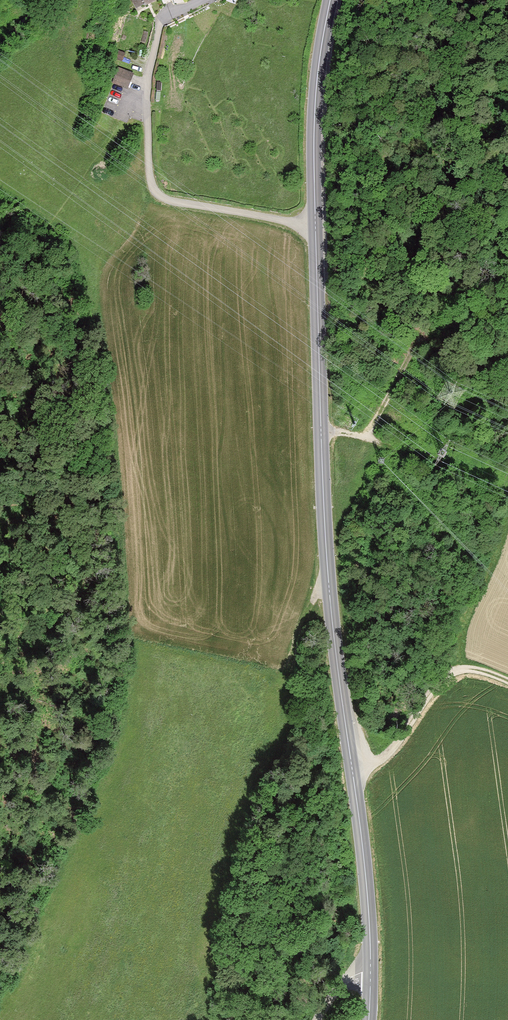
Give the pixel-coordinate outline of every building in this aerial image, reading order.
[(149,14),(177,0),(142,0),(149,14)] [(111,87),(128,95),(135,77),(118,70),(111,87)]
